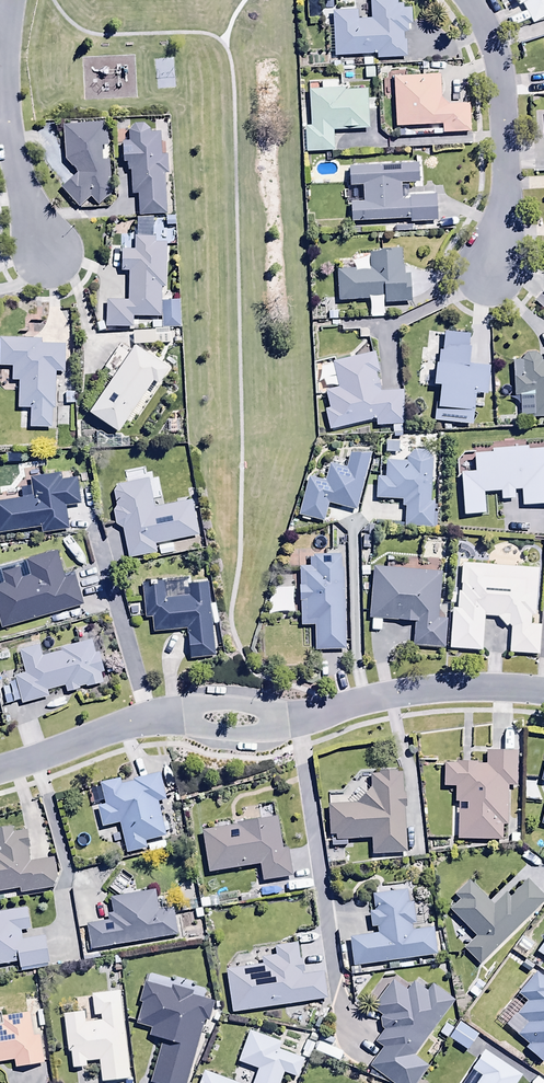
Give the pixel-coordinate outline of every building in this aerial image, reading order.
[(336,59),(377,57),(378,60),(407,59),(406,42),(403,42),(403,35),(407,35),(407,27),(411,27),(411,11),(402,12),(402,7),(399,7),(399,0),(371,0),(372,22),(357,22),(357,13),(333,14),(336,59)] [(519,7),(522,5),(532,25),(543,19),(543,0),(515,0),(519,7)] [(320,3),(307,3),(308,20),(310,20),(310,26),(321,25),(320,3)] [(440,78),(394,79),(395,129),(442,128),(442,131),(433,132),(433,137),(470,136),(469,105),(448,105),(441,99),(440,78)] [(334,154),(334,134),(370,133),(369,91),(345,92),(345,90),(337,90),(337,84),(322,84),(322,92),(310,92),(311,130),(305,130),(306,155),(334,154)] [(103,149),(109,149),(107,125),(63,128),(66,163),(78,176),(61,190),(78,210),(91,200),(99,209),(113,198),(111,163),(104,163),(103,149)] [(162,157),(161,135),(150,135),(150,132),(144,127),(134,128),(130,133),(131,144),(123,145),(124,168),(127,168),(128,174),(131,173),(132,197),(139,196),(140,218),(167,217),(165,175),(169,175),(168,157),(162,157)] [(419,166),(349,169),(350,190),(364,190),(364,204),(351,205),(352,225),(411,222),(411,225),(439,223),(437,197),(410,199),(410,201),(402,202),(401,185),(419,185),(419,166)] [(122,274),(128,274),(128,303),(107,302),(107,329),(134,329),(134,319),(162,319),(162,322),(152,322),(152,330),(181,331),(181,304),(161,304),(161,290),(167,290),(167,246),(154,246),(154,239),(153,239),(153,221),(136,221),(136,239),(134,239),(134,251),(123,251),(122,274)] [(339,304),(383,301),(384,307),(412,305),(411,278),(404,278),(402,253),(369,255),(370,266),(355,267),(355,270),(352,270),(352,266),(340,267),(340,273),(337,273),(339,304)] [(133,334),(133,347),(170,346),(170,333),(133,334)] [(439,389),(435,423),(473,427),(477,395),(486,396),(490,370),(470,367),(472,351),(470,351),(472,338),(446,335),(444,352),(441,352),(439,367),(437,366),(434,389),(439,389)] [(19,383),(19,411),(32,411),(32,429),(51,429),(52,412),(56,412),(57,375),(64,376),(64,348),(42,348),(42,342),(0,341),(0,369),(13,369),(13,383),(19,383)] [(109,378),(114,381),(91,417),(120,436),(154,385),(160,389),(171,373),(135,350),(131,356),(121,349),(106,371),(111,374),(109,378)] [(330,433),(376,421),(376,428),(392,428),(392,435),(402,435),(402,427),(404,427),(403,393),(379,394),(375,376),(380,374),(374,355),(334,366),(340,389),(326,393),(330,411),(324,412),(330,433)] [(542,365),(542,361),(537,356),(527,356),(521,363),(515,364),(516,398),(522,398),(523,421),(543,420),(543,364),(542,365)] [(76,394),(65,394),(65,406),(76,406),(76,394)] [(529,454),(529,450),(493,452),(493,457),(475,458),(476,474),(462,475),(464,517),(485,516),(484,495),(502,494),(502,502),(515,502),(515,493),(522,492),(523,508),(543,507),(543,453),(529,454)] [(431,504),(434,460),(428,453),(415,452),(408,460),(407,464),(388,463),(387,480),(378,479),(376,502),(404,503),(404,510),(407,510),(405,528),(433,530),(435,505),(431,504)] [(356,513),(372,456),(351,457),(347,471),(330,467),(325,483),(310,479),(299,517),(324,524),(329,505),(356,513)] [(43,531),(43,537),(70,533),(66,509),(81,507),(78,481),(61,483),(60,477),(31,481),(33,500),(0,505),(0,537),(43,531)] [(116,528),(123,530),(130,561),(156,554),(154,547),(198,536),(191,503),(155,511),(148,481),(119,488),(114,494),(117,508),(114,513),(116,528)] [(444,544),(427,542),(424,565),(441,567),(444,544)] [(173,545),(158,548),(160,558),(175,555),(173,545)] [(2,629),(85,607),(78,579),(67,582),(60,556),(28,564),(31,578),(23,580),(20,571),(1,576),(4,587),(0,588),(0,620),(2,629)] [(346,651),(342,558),(310,559),(310,570),(299,570),(302,628),(315,628),(316,652),(346,651)] [(539,571),(463,566),(461,595),(458,595),(457,612),(453,611),(450,652),(483,654),(485,619),(498,620),(507,630),(510,627),(513,630),(511,656),(539,658),(541,628),(538,628),(539,614),(536,614),(539,571)] [(444,575),(375,568),(369,622),(373,622),(372,631),(382,632),(383,622),(416,625),(414,647),(443,650),(447,609),(441,609),(444,575)] [(215,658),(208,585),(187,587),(188,599),(166,601),(164,584),(142,586),(146,622),(153,621),(154,635),(188,632),(191,661),(215,658)] [(62,652),(43,658),(41,648),(20,653),(27,677),(15,680),(16,684),(10,686),(10,689),(3,691),(7,704),(14,702),(15,705),(22,703),(23,706),(50,699),(48,691),(66,686),(69,695),(82,692),(81,689),(88,688),(89,691),(104,686),(101,674),(104,673),(99,655),(96,656),(92,642),(62,650),(62,652)] [(460,807),(458,841),(503,843),(503,827),(509,827),(510,789),(515,789),(517,755),(488,754),(487,768),(445,767),(445,790),(456,791),(456,807),(460,807)] [(407,856),(403,776),(371,777),(371,791),(358,806),(327,808),(329,839),(336,839),(336,845),(372,843),(372,858),(407,856)] [(104,830),(121,826),(128,855),(147,850),(145,845),(168,839),(159,804),(165,803),(159,777),(135,783),(135,785),(123,788),(121,782),(102,787),(107,807),(99,809),(104,830)] [(277,821),(204,834),(212,877),(261,868),(264,885),(294,880),(289,852),(282,853),(277,821)] [(21,891),(21,896),(55,890),(59,879),(56,861),(30,865),(27,851),(30,850),(27,833),(15,835),(14,831),(0,833),(0,895),(21,891)] [(131,881),(122,875),(111,891),(120,898),(131,881)] [(543,906),(543,900),(527,883),(510,900),(506,896),(493,909),(469,884),(454,898),(460,904),(451,913),(477,940),(464,952),(480,968),(543,906)] [(88,927),(93,953),(179,937),(174,911),(161,914),(157,894),(112,902),(114,915),(108,916),(109,923),(88,927)] [(349,941),(353,970),(438,958),(434,931),(414,934),(413,927),(416,927),(413,906),(408,907),(406,894),(373,899),(375,915),(370,916),(372,932),(378,932),(378,937),(349,941)] [(20,965),(21,973),(51,968),(46,939),(25,942),(24,935),(32,933),(29,911),(0,916),(0,968),(20,965)] [(298,946),(276,948),(277,959),(263,961),(264,968),(227,973),(232,1014),(329,1002),(326,974),(303,977),(303,974),(307,974),(305,961),(300,962),(298,946)] [(536,976),(518,997),(526,1004),(506,1027),(529,1047),(526,1051),(542,1065),(543,1063),(543,983),(536,976)] [(487,988),(479,982),(469,995),(477,1001),(487,988)] [(454,1004),(434,988),(427,996),(414,986),(407,994),(394,984),(372,1012),(382,1020),(380,1023),(382,1032),(384,1034),(376,1046),(383,1051),(371,1068),(392,1082),(419,1082),(429,1068),(416,1059),(454,1004)] [(205,1021),(209,1022),(214,1005),(192,999),(193,994),(173,989),(172,993),(146,986),(141,1006),(143,1006),(137,1027),(152,1031),(150,1039),(163,1043),(152,1082),(188,1082),(205,1021)] [(131,1082),(121,994),(93,998),(95,1015),(65,1018),(70,1056),(73,1055),(75,1072),(89,1070),(88,1065),(100,1063),(102,1082),(119,1082),(131,1082)] [(0,1020),(0,1066),(16,1064),(17,1070),(47,1066),(41,1026),(37,1026),(35,1015),(0,1020)] [(460,1025),(449,1042),(468,1054),(480,1037),(460,1025)] [(251,1033),(240,1065),(260,1072),(256,1082),(284,1082),(287,1075),(300,1079),(306,1062),(280,1052),(282,1044),(251,1033)] [(485,1054),(473,1072),(483,1078),(480,1082),(519,1082),(522,1078),(485,1054)] [(205,1074),(202,1082),(230,1082),(205,1074)]
